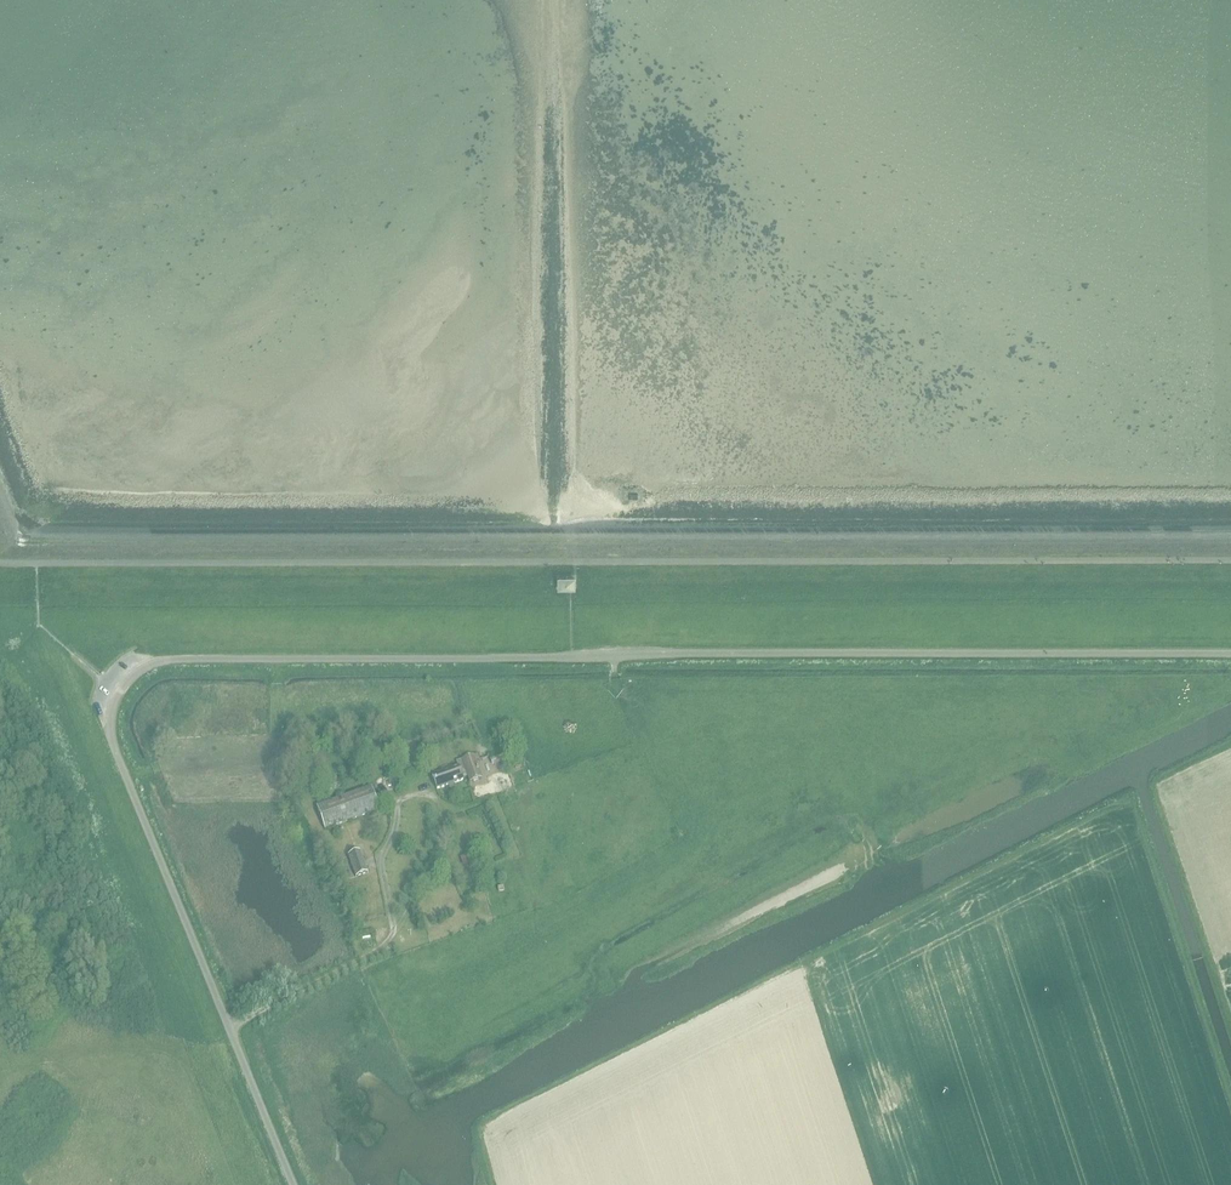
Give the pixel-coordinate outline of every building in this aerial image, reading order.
[(574,589),(574,578),(559,578),(559,589),(574,589)] [(482,778),(476,761),(479,760),(478,755),(457,762),(458,766),(432,776),(437,789),(463,779),(463,778),(467,777),(469,782),(482,778)] [(493,766),(500,763),(497,756),(490,759),(493,766)] [(276,761),(275,777),(285,778),(286,761),(276,761)] [(330,789),(342,785),(340,780),(329,784),(330,789)] [(317,806),(325,829),(380,809),(371,787),(317,806)] [(356,877),(368,873),(360,851),(348,855),(356,877)]
